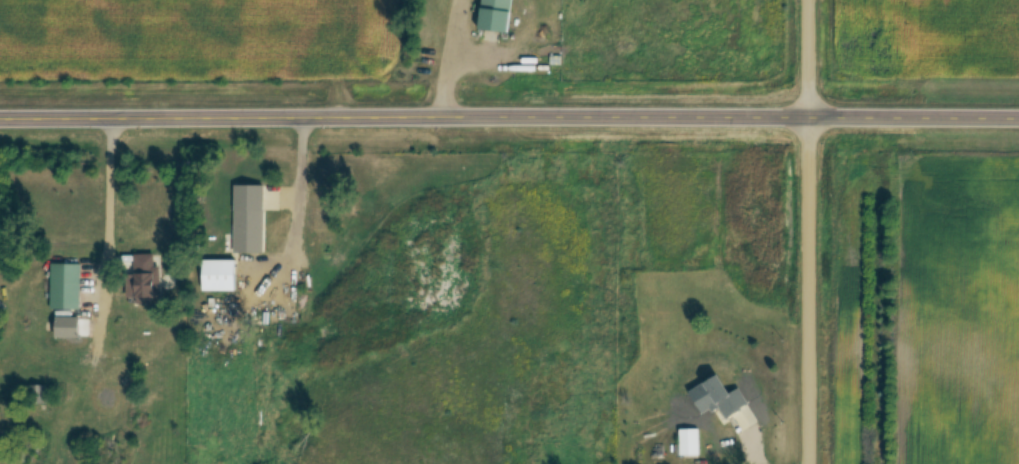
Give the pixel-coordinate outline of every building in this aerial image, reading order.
[(514,0),(483,0),(480,30),(510,33),(514,0)] [(159,255),(135,256),(137,303),(161,302),(159,255)] [(237,292),(237,261),(204,261),(204,292),(237,292)] [(52,311),(81,311),(81,265),(52,265),(52,311)] [(680,457),(700,457),(700,429),(680,429),(680,457)]
